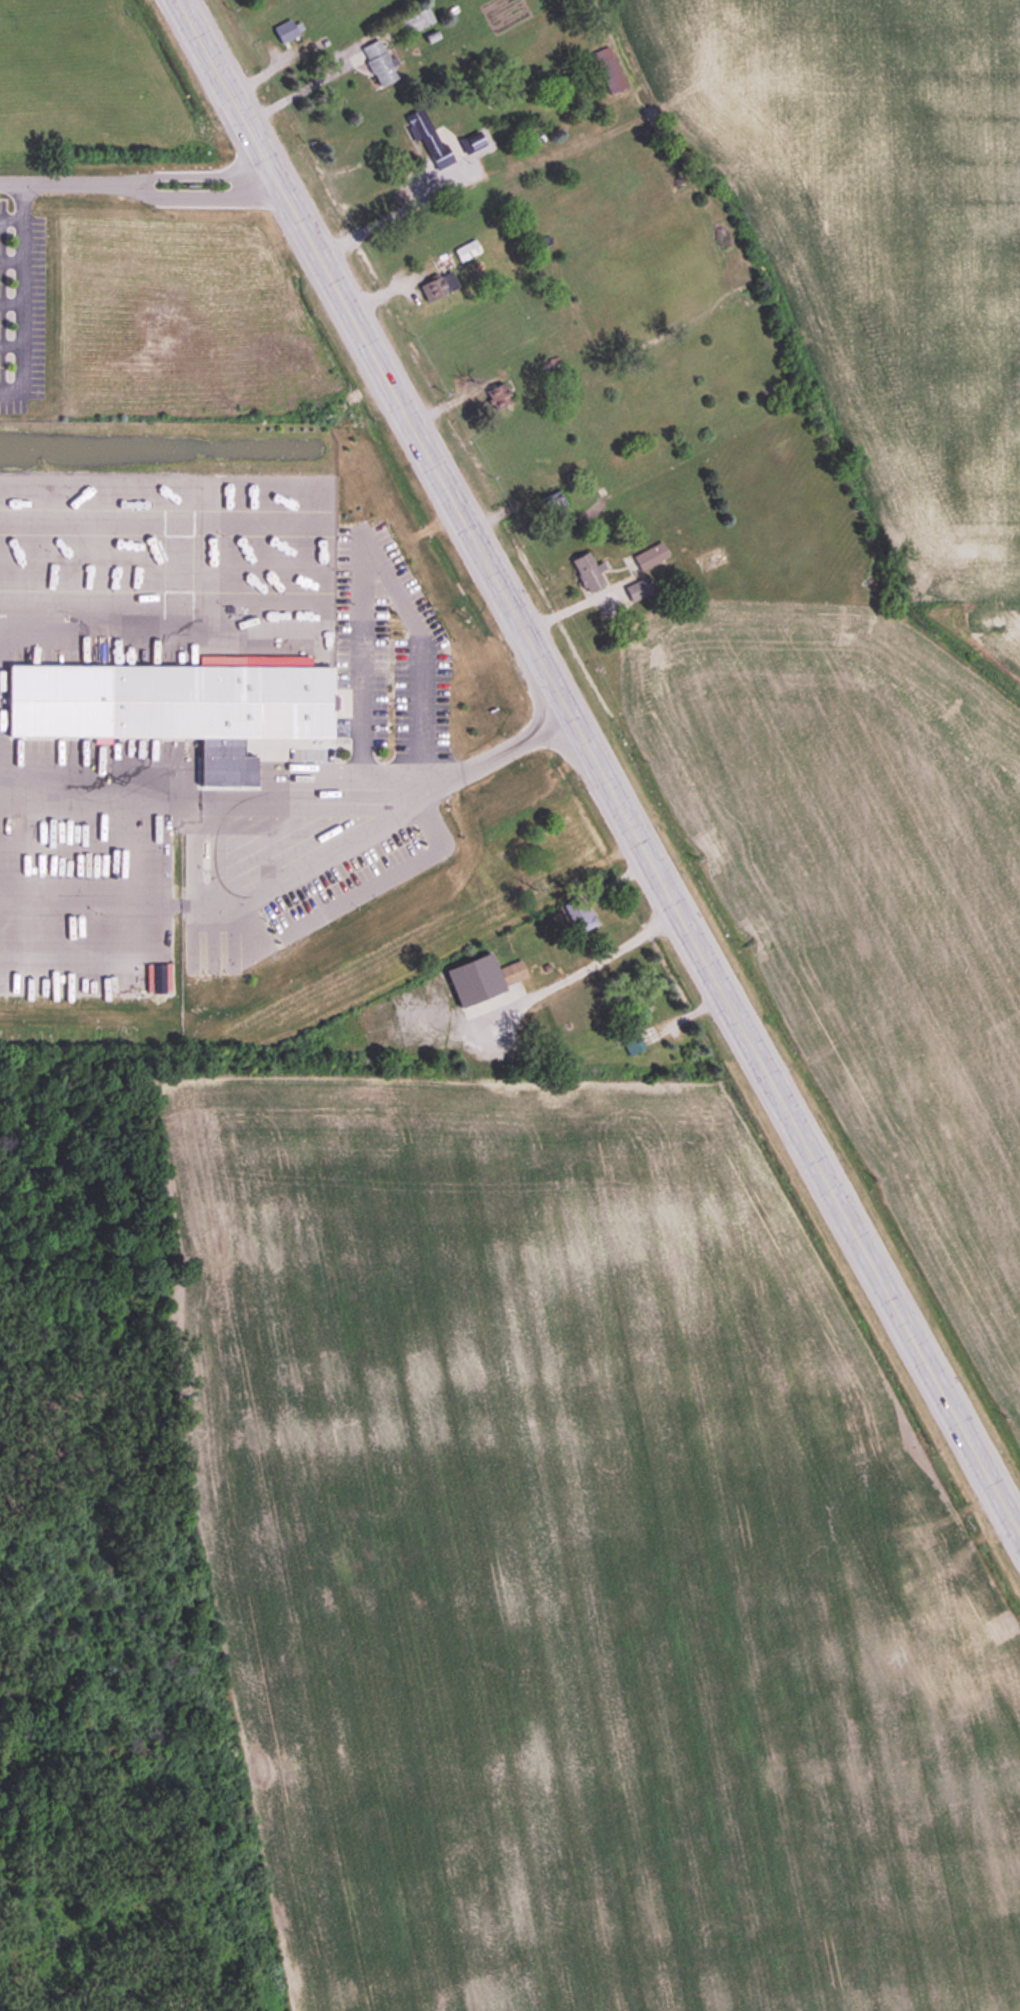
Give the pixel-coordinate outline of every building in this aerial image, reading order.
[(427,6),(434,21),(407,35),(400,20),(427,6)] [(274,27),(282,43),(298,35),(297,32),(303,29),(299,22),(292,25),(289,19),(274,27)] [(378,39),(394,67),(395,66),(400,76),(381,86),(374,73),(372,74),(365,61),(368,60),(361,48),(378,39)] [(593,53),(611,93),(626,86),(608,46),(593,53)] [(422,109),(441,145),(444,144),(453,161),(438,169),(430,154),(429,155),(420,137),(415,140),(408,127),(411,126),(406,117),(422,109)] [(458,139),(475,129),(484,144),(466,153),(458,139)] [(475,239),(481,251),(460,261),(454,250),(475,239)] [(419,286),(427,300),(457,285),(449,271),(419,286)] [(559,361),(557,354),(547,359),(548,360),(541,364),(543,370),(551,367),(550,365),(559,361)] [(486,392),(490,399),(482,404),(485,410),(493,405),(495,409),(511,400),(508,394),(511,393),(508,387),(506,388),(503,383),(486,392)] [(540,500),(548,514),(552,512),(554,515),(565,509),(555,492),(540,500)] [(632,558),(640,572),(652,565),(654,569),(664,563),(661,559),(667,555),(660,542),(632,558)] [(587,551),(595,565),(602,561),(605,568),(599,572),(605,584),(589,593),(586,587),(584,588),(577,576),(579,574),(571,560),(587,551)] [(628,588),(633,601),(650,594),(645,581),(628,588)] [(99,666),(331,668),(330,738),(99,736),(99,666)] [(556,898),(567,891),(561,880),(550,886),(556,898)] [(564,906),(578,932),(598,922),(593,912),(591,913),(582,897),(564,906)] [(444,969),(459,1006),(504,988),(503,985),(526,976),(520,959),(497,969),(490,951),(444,969)] [(621,1038),(629,1054),(644,1047),(633,1024),(648,1016),(643,1006),(628,1014),(626,1010),(615,1015),(626,1036),(621,1038)]
